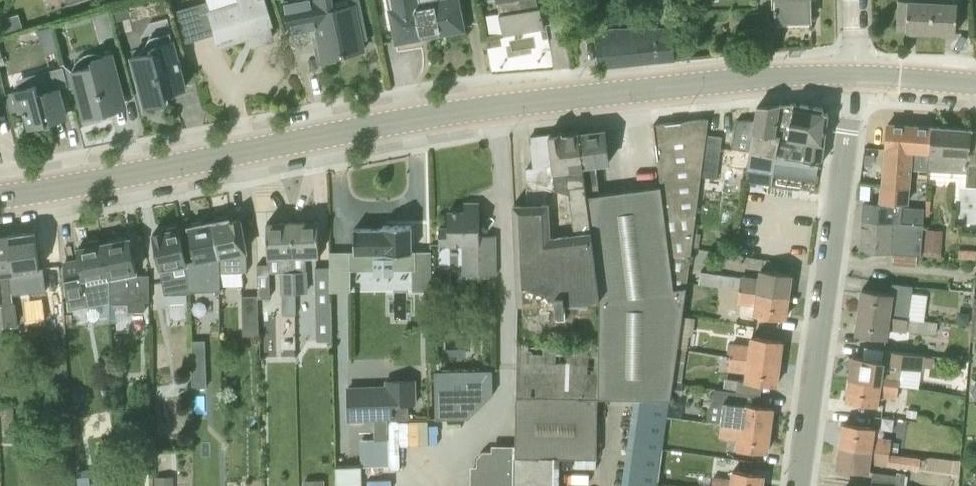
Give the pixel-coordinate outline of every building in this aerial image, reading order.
[(271,28),(269,24),(272,23),(265,0),(207,0),(207,1),(174,12),(183,42),(217,32),(221,44),(240,38),(239,33),(250,29),(252,34),(271,28)] [(320,45),(316,46),(319,63),(335,59),(335,55),(364,49),(361,38),(366,37),(363,20),(358,21),(354,5),(333,9),(331,0),(290,0),(282,2),(292,31),(316,26),(320,45)] [(393,8),(390,9),(396,43),(465,30),(459,0),(391,0),(393,8)] [(538,0),(497,0),(504,34),(545,26),(541,4),(539,5),(538,0)] [(676,58),(674,27),(670,0),(652,0),(654,28),(616,28),(596,32),(600,66),(676,58)] [(810,0),(776,0),(777,21),(811,20),(810,0)] [(931,32),(933,0),(899,0),(898,30),(931,32)] [(931,32),(956,33),(958,2),(953,2),(954,0),(933,0),(931,32)] [(172,40),(167,19),(149,23),(141,37),(147,41),(140,53),(133,55),(145,105),(168,99),(166,91),(186,86),(175,39),(172,40)] [(104,55),(93,52),(93,54),(92,53),(88,54),(83,56),(78,61),(76,63),(75,65),(75,67),(74,70),(72,70),(84,117),(100,112),(102,115),(105,117),(108,116),(111,113),(111,110),(127,106),(113,53),(104,55)] [(67,79),(62,62),(61,63),(62,67),(17,79),(19,88),(14,90),(19,111),(24,109),(29,127),(47,123),(46,119),(67,113),(59,81),(67,79)] [(780,134),(776,156),(822,163),(828,112),(823,107),(795,102),(780,104),(775,134),(780,134)] [(746,169),(750,152),(776,156),(780,134),(775,134),(780,104),(757,106),(751,141),(737,139),(732,167),(744,169),(746,169)] [(673,380),(677,348),(682,316),(687,286),(701,176),(706,134),(709,118),(653,124),(660,186),(600,193),(587,195),(599,299),(598,345),(598,397),(639,398),(670,398),(671,393),(673,381),(673,380)] [(888,124),(886,147),(912,149),(911,165),(929,166),(930,151),(932,126),(888,124)] [(932,126),(930,151),(929,166),(929,170),(967,172),(966,186),(975,186),(975,162),(970,161),(972,129),(932,126)] [(587,195),(600,193),(597,171),(596,171),(595,163),(609,162),(605,129),(579,133),(587,195)] [(587,195),(579,133),(579,130),(530,137),(534,168),(526,168),(527,203),(514,203),(517,267),(518,301),(554,300),(555,321),(566,320),(565,299),(570,299),(570,307),(589,307),(588,299),(599,299),(587,195)] [(722,136),(706,134),(701,176),(717,178),(722,136)] [(911,165),(912,149),(886,147),(883,183),(910,186),(911,165)] [(773,173),(776,156),(750,152),(746,169),(773,173)] [(865,164),(869,164),(874,160),(874,155),(865,154),(865,164)] [(771,186),(773,174),(747,170),(745,182),(771,186)] [(901,222),(904,222),(905,203),(909,203),(910,186),(883,183),(881,204),(864,203),(863,220),(901,223),(901,222)] [(472,211),(464,211),(448,211),(448,227),(439,227),(439,244),(463,244),(463,274),(495,274),(495,235),(479,235),(479,204),(472,204),(472,211)] [(220,255),(221,286),(243,285),(242,272),(247,271),(247,249),(241,217),(229,220),(229,218),(213,221),(220,255)] [(188,266),(188,267),(188,291),(221,290),(221,286),(220,255),(213,221),(203,223),(203,220),(192,222),(192,225),(189,226),(196,264),(188,266)] [(318,220),(293,221),(294,254),(295,293),(308,293),(306,254),(319,254),(318,220)] [(912,223),(904,222),(901,222),(901,223),(863,220),(860,251),(921,255),(924,224),(912,223)] [(294,254),(293,221),(267,222),(268,255),(281,255),(281,272),(280,272),(281,294),(283,294),(283,306),(295,305),(295,293),(294,254)] [(395,268),(411,268),(411,290),(432,289),(431,249),(411,250),(411,224),(383,225),(383,228),(384,257),(395,257),(395,268)] [(164,294),(169,293),(188,292),(188,291),(188,267),(188,266),(187,263),(181,228),(153,233),(164,294)] [(384,257),(383,228),(354,228),(354,251),(350,251),(350,269),(373,269),(373,257),(384,257)] [(9,271),(10,284),(42,280),(35,231),(13,234),(17,271),(9,271)] [(941,251),(942,233),(924,232),(923,250),(941,251)] [(10,284),(9,271),(17,271),(13,234),(0,236),(0,303),(12,302),(10,284)] [(129,303),(129,311),(144,310),(144,301),(150,301),(150,275),(138,275),(130,237),(103,242),(108,272),(109,276),(110,276),(110,279),(109,295),(110,295),(110,301),(111,304),(129,303)] [(86,302),(87,306),(110,301),(110,295),(109,295),(110,279),(110,276),(109,276),(108,272),(103,242),(77,247),(80,261),(63,264),(65,285),(66,285),(70,305),(86,302)] [(958,257),(975,258),(975,252),(975,251),(958,250),(958,257)] [(916,265),(917,256),(894,254),(893,264),(916,265)] [(331,340),(330,266),(315,267),(317,340),(331,340)] [(720,286),(789,296),(792,273),(761,269),(760,279),(741,277),(700,272),(698,284),(720,287),(720,286)] [(270,274),(258,274),(258,297),(270,297),(270,274)] [(785,318),(789,296),(720,286),(720,287),(719,300),(738,301),(757,304),(755,314),(785,318)] [(908,319),(912,290),(893,287),(892,294),(862,289),(859,312),(908,319)] [(243,335),(259,335),(258,296),(242,296),(243,335)] [(0,303),(0,326),(47,320),(44,298),(12,302),(0,303)] [(738,321),(740,309),(720,306),(718,318),(738,321)] [(938,322),(929,321),(908,319),(859,312),(856,334),(910,341),(911,330),(937,334),(938,322)] [(962,312),(956,317),(955,325),(968,326),(969,313),(962,312)] [(682,316),(677,348),(686,350),(688,336),(692,337),(695,318),(682,316)] [(730,356),(779,363),(782,340),(752,336),(751,346),(732,344),(716,341),(713,354),(730,357),(730,356)] [(598,397),(598,345),(517,344),(516,396),(598,397)] [(673,380),(682,381),(686,350),(677,348),(673,380)] [(889,350),(888,360),(853,356),(850,378),(898,385),(901,367),(923,370),(923,366),(932,367),(934,356),(925,355),(925,354),(889,350)] [(192,388),(206,387),(205,355),(192,356),(192,388)] [(779,363),(730,356),(730,357),(728,368),(747,370),(746,381),(776,385),(779,363)] [(433,369),(434,417),(468,415),(491,391),(491,368),(433,369)] [(723,388),(739,390),(740,380),(725,378),(723,388)] [(919,388),(898,385),(850,378),(847,400),(877,405),(878,394),(897,397),(923,402),(925,389),(919,388)] [(391,420),(391,406),(417,405),(416,379),(386,380),(386,390),(347,392),(348,422),(374,421),(375,441),(388,440),(387,420),(391,420)] [(671,393),(681,394),(683,382),(673,381),(671,393)] [(721,423),(770,430),(773,407),(737,402),(739,390),(723,388),(723,390),(715,389),(713,403),(712,403),(708,408),(707,415),(710,421),(721,422),(721,423)] [(597,457),(598,397),(516,396),(515,447),(515,456),(597,457)] [(633,440),(663,445),(670,398),(639,398),(633,440)] [(13,408),(1,408),(4,485),(16,485),(13,408)] [(917,410),(907,409),(906,417),(916,418),(917,410)] [(840,445),(889,451),(891,441),(891,439),(872,437),(874,427),(843,422),(840,445)] [(770,430),(721,423),(719,435),(738,437),(737,448),(767,452),(770,430)] [(699,437),(699,465),(728,466),(729,438),(699,437)] [(890,451),(898,452),(899,442),(891,441),(890,451)] [(888,464),(889,451),(840,445),(837,467),(868,471),(869,461),(888,464)] [(515,456),(515,447),(494,447),(494,453),(488,453),(478,462),(478,468),(473,468),(473,485),(515,485),(515,456)] [(364,463),(339,463),(340,485),(365,485),(364,463)] [(78,485),(89,485),(87,469),(77,470),(78,485)] [(764,474),(734,469),(732,480),(713,477),(712,485),(762,485),(764,474)] [(871,484),(888,485),(904,485),(906,473),(897,472),(896,474),(872,471),(871,484)] [(174,476),(155,477),(155,485),(174,485),(174,476)]
